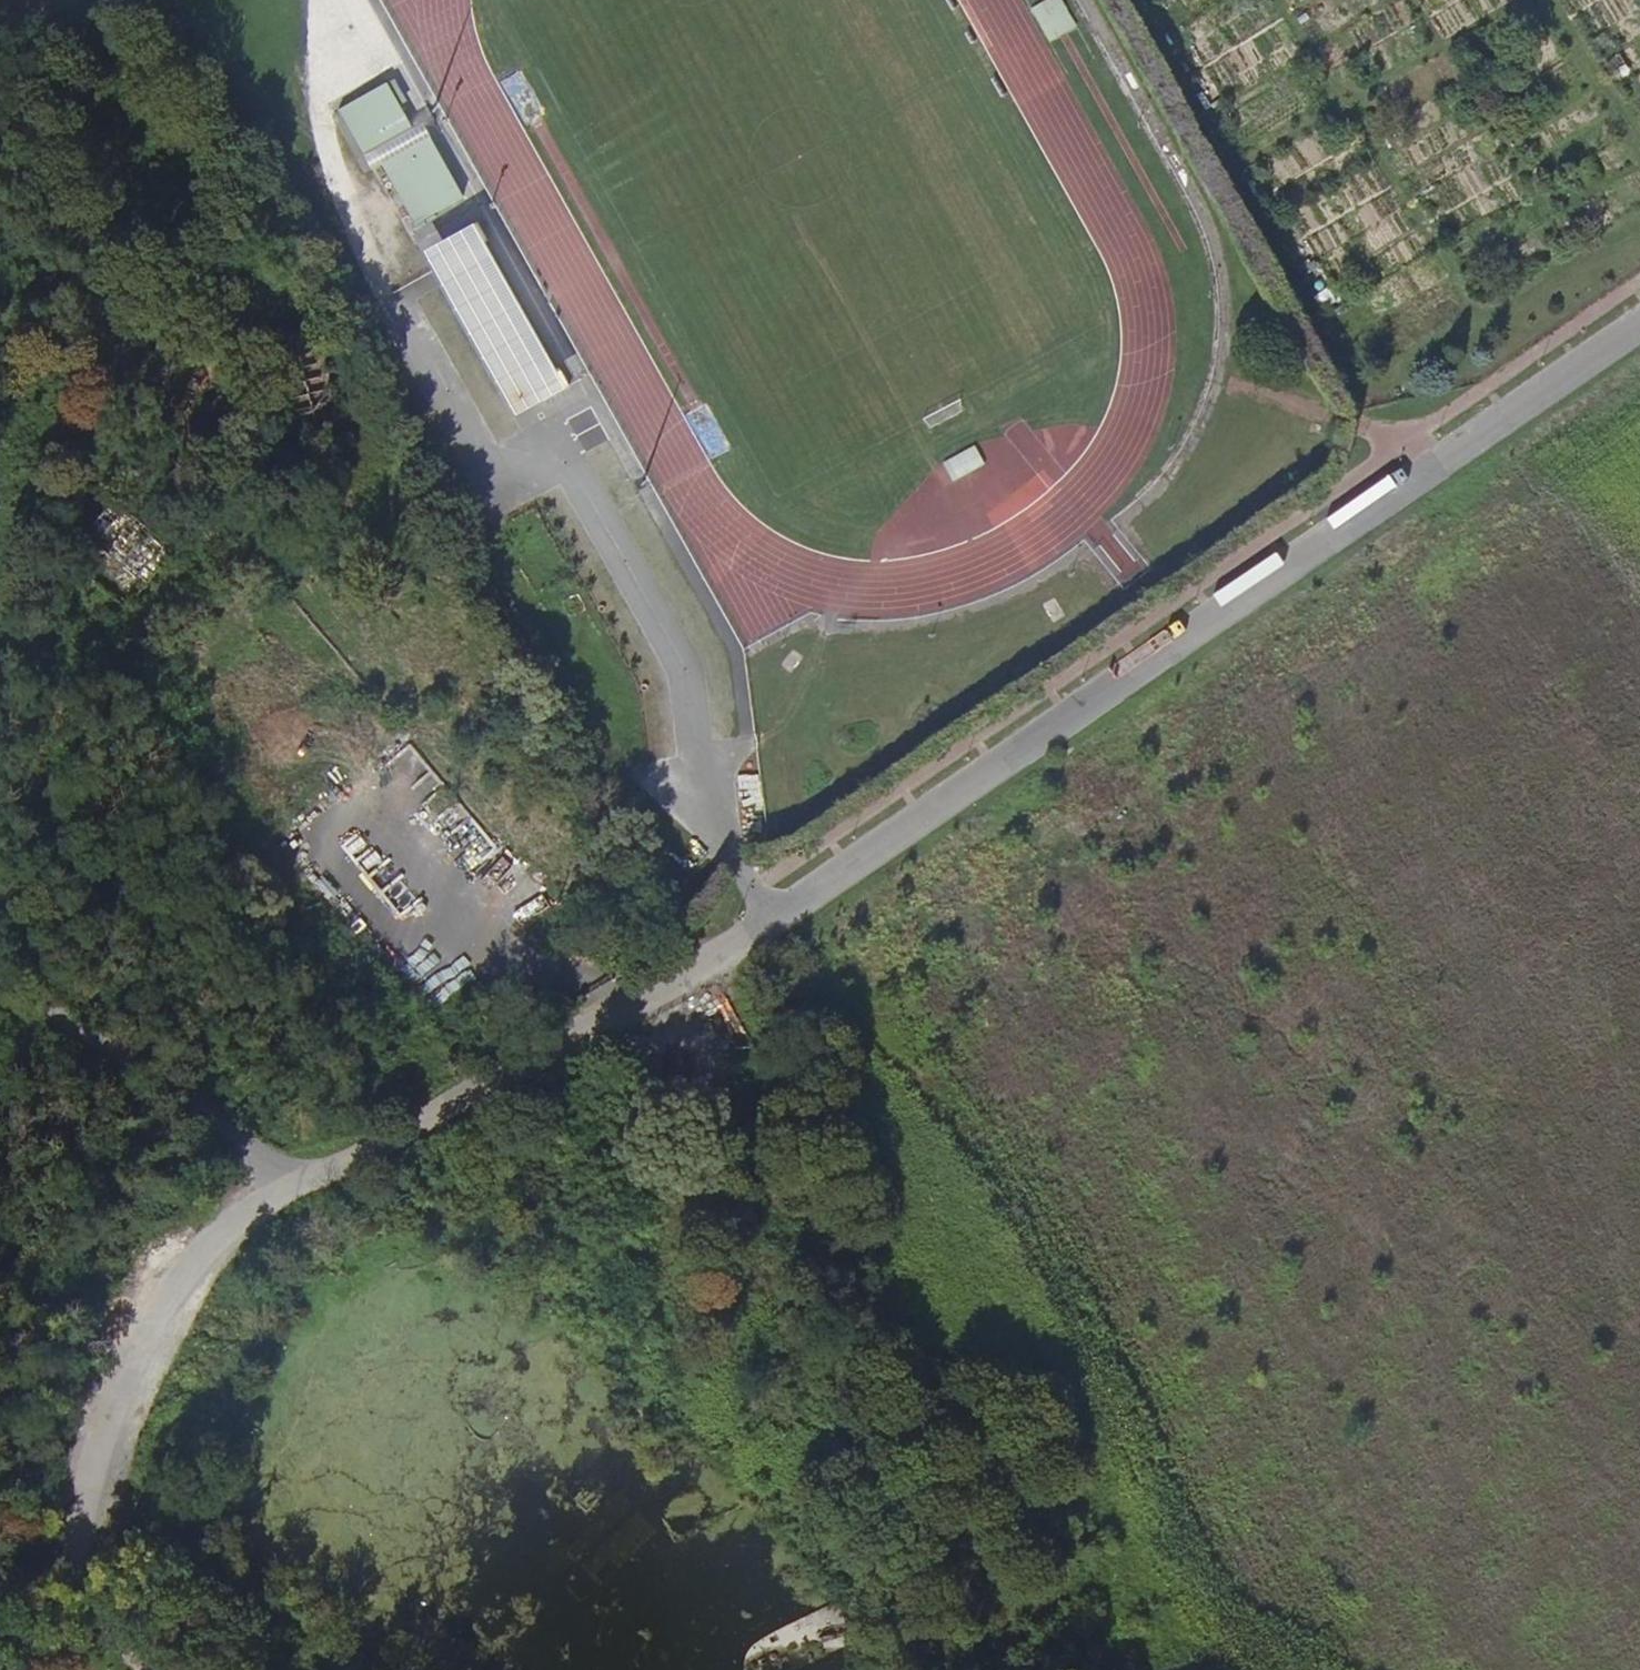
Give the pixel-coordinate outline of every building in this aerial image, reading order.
[(393,130),(369,88),(319,116),(343,159),(393,130)] [(364,167),(413,140),(404,124),(393,130),(343,159),(352,174),(364,167)] [(446,197),(413,140),(364,167),(397,225),(446,197)] [(554,382),(480,254),(475,244),(483,239),(479,231),(455,244),(460,254),(437,267),(520,412),(542,400),(547,409),(572,395),(566,386),(558,390),(554,382)] [(489,249),(483,239),(475,244),(480,254),(489,249)] [(566,386),(562,378),(554,382),(558,390),(566,386)] [(191,540),(138,493),(107,528),(160,575),(191,540)]
